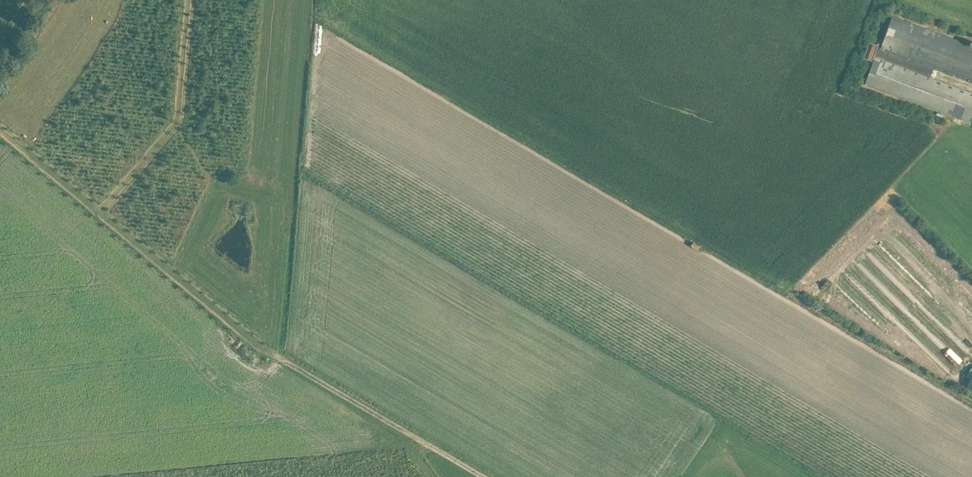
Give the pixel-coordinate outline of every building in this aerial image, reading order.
[(874,56),(875,56),(905,67),(930,77),(934,67),(971,81),(971,45),(892,16),(882,45),(879,44),(874,56)] [(865,83),(971,122),(971,119),(971,92),(930,77),(905,67),(875,56),(865,83)] [(944,357),(937,361),(945,376),(952,372),(944,357)]
